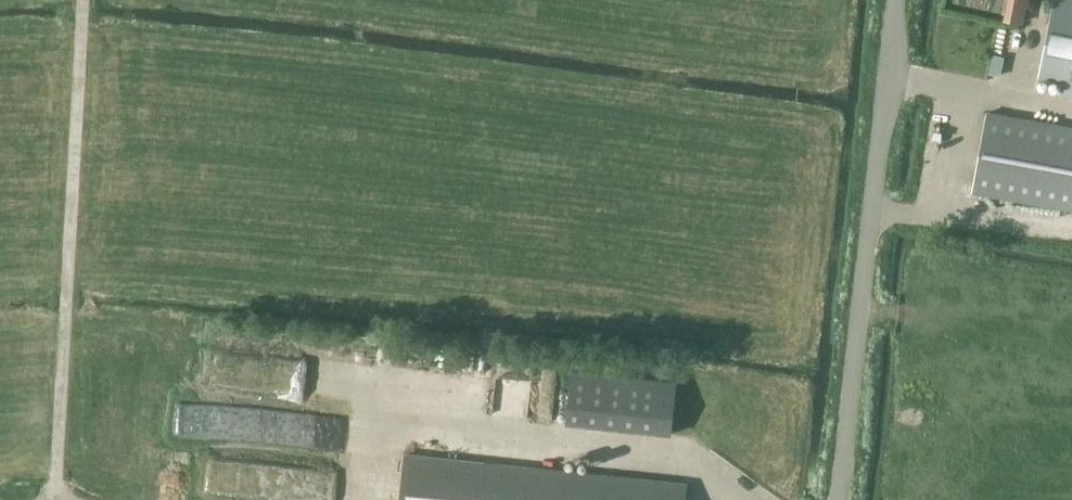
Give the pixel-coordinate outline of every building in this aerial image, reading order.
[(1005,19),(1023,22),(1027,0),(1009,0),(1005,19)] [(1041,76),(1063,81),(1060,94),(1071,96),(1071,0),(1056,0),(1041,76)] [(1071,211),(1071,128),(988,113),(973,192),(1071,211)] [(677,382),(573,371),(567,424),(671,435),(677,382)] [(687,484),(407,455),(402,499),(685,499),(687,484)]
